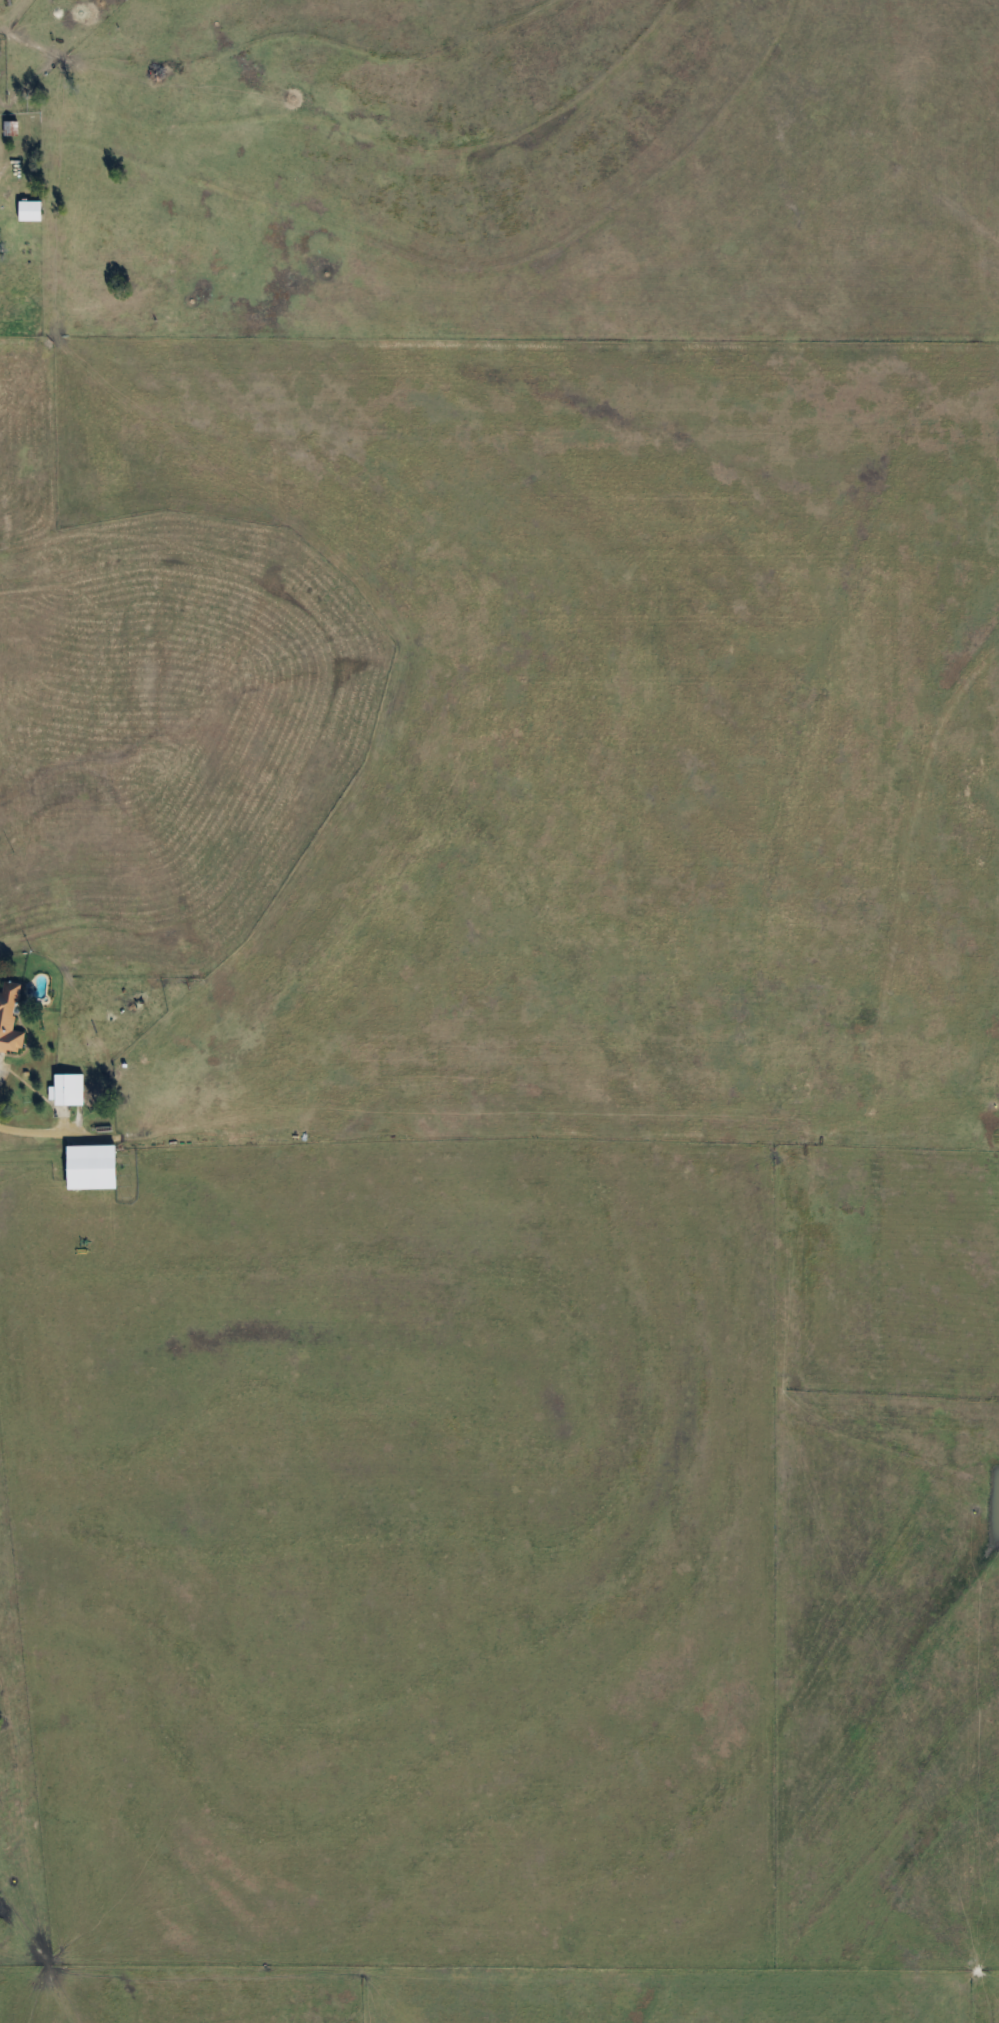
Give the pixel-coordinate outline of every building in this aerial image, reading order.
[(17,222),(40,222),(40,201),(17,201),(17,222)] [(21,1054),(24,1032),(14,1031),(19,983),(2,981),(1,990),(0,990),(0,1051),(21,1054)] [(53,1106),(82,1106),(82,1074),(53,1074),(53,1106)]
